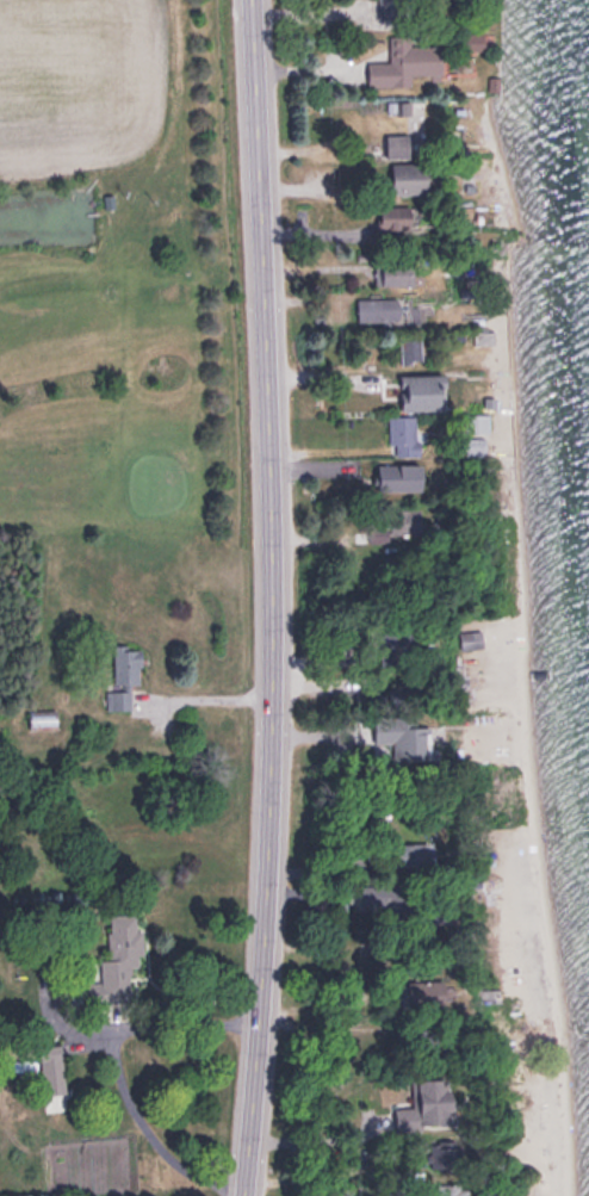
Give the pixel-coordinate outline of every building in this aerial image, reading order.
[(411,84),(411,71),(444,71),(444,38),(389,37),(389,60),(368,60),(367,83),(411,84)] [(409,133),(386,133),(386,155),(409,155),(409,133)] [(429,161),(392,161),(392,192),(429,192),(429,161)] [(413,204),(379,204),(379,228),(413,228),(413,204)] [(381,284),(413,284),(413,262),(381,262),(381,284)] [(411,308),(401,308),(401,297),(357,297),(357,321),(411,322),(411,308)] [(495,344),(495,329),(473,329),(473,344),(495,344)] [(399,337),(399,360),(421,360),(421,337),(399,337)] [(389,414),(389,453),(418,453),(418,414),(389,414)] [(389,533),(421,533),(421,506),(368,506),(368,541),(389,541),(389,533)] [(459,631),(461,648),(484,644),(481,627),(459,631)] [(415,652),(415,629),(368,629),(368,652),(415,652)] [(131,683),(141,683),(141,644),(112,644),(113,687),(105,687),(106,708),(131,708),(131,683)] [(57,724),(56,707),(28,708),(29,725),(57,724)] [(431,752),(431,724),(416,724),(416,714),(376,714),(375,740),(394,740),(394,752),(431,752)] [(429,841),(391,841),(391,864),(429,864),(429,841)] [(361,883),(361,905),(408,905),(408,883),(361,883)] [(100,958),(100,997),(130,997),(130,965),(142,965),(142,928),(136,928),(136,911),(108,911),(108,958),(100,958)] [(445,1005),(445,979),(399,979),(399,1005),(445,1005)] [(41,1077),(61,1077),(61,1039),(41,1039),(41,1077)] [(397,1128),(453,1126),(451,1077),(412,1079),(413,1106),(396,1107),(397,1128)]
